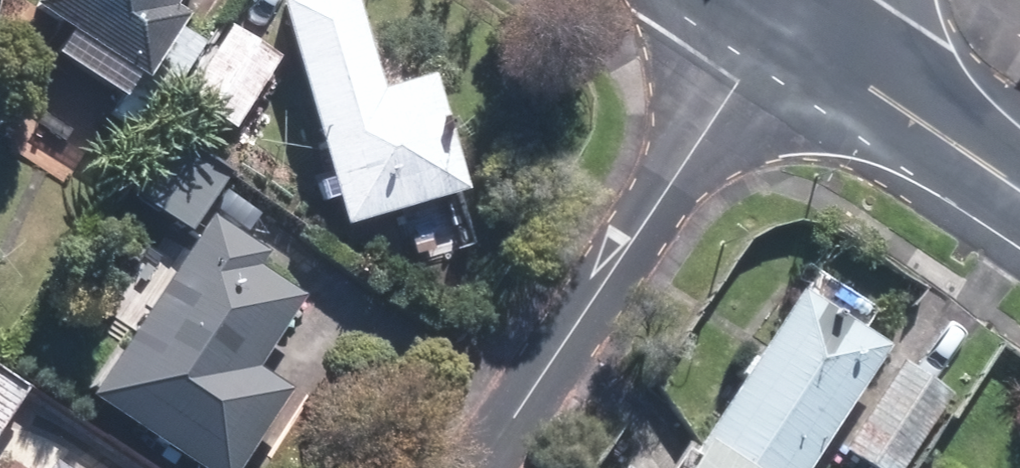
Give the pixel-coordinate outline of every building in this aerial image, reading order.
[(159,15),(168,0),(25,0),(18,11),(33,20),(133,84),(172,23),(159,15)] [(269,0),(336,227),(459,191),(426,79),(378,93),(351,0),(271,0),(269,0)] [(276,59),(227,26),(181,96),(230,129),(276,59)] [(184,237),(225,178),(164,135),(123,194),(184,237)] [(287,391),(251,367),(296,301),(248,269),(257,256),(203,219),(83,397),(189,467),(235,467),(287,391)] [(877,352),(791,296),(677,467),(800,467),(877,352)] [(898,360),(838,453),(862,467),(903,467),(951,393),(898,360)] [(23,392),(0,376),(0,424),(23,392)]
